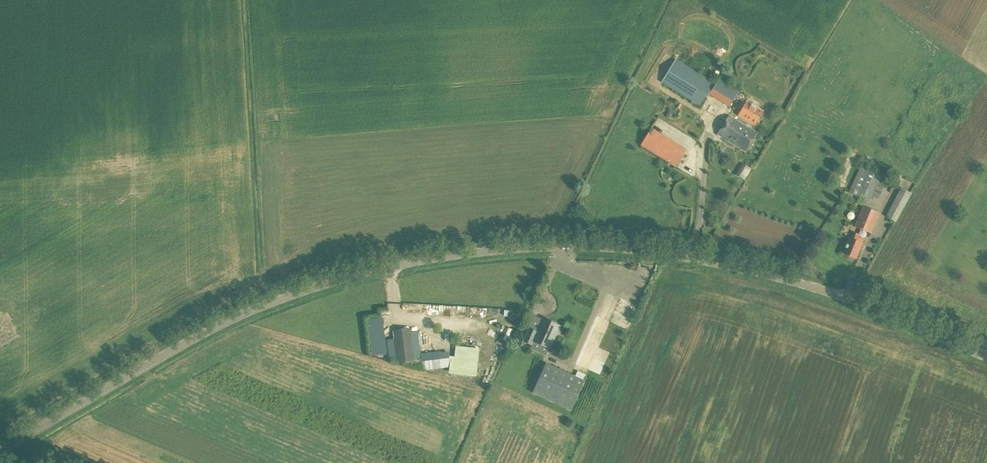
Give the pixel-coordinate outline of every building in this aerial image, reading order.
[(716,83),(676,59),(661,82),(692,101),(691,101),(701,107),(709,94),(729,106),(739,91),(719,78),(716,83)] [(754,125),(763,110),(747,101),(738,116),(754,125)] [(746,152),(757,133),(728,115),(717,134),(746,152)] [(678,144),(667,162),(676,168),(687,150),(678,144)] [(744,179),(751,168),(742,162),(735,174),(744,179)] [(849,193),(869,202),(871,199),(877,201),(883,188),(877,185),(881,176),(861,167),(849,193)] [(896,222),(911,193),(901,188),(885,217),(896,222)] [(871,233),(879,213),(863,206),(854,226),(871,233)] [(863,239),(858,237),(859,235),(852,232),(850,238),(849,237),(842,254),(856,259),(862,243),(863,239)] [(371,319),(371,330),(383,329),(382,318),(371,319)] [(558,336),(561,329),(560,328),(560,327),(543,319),(536,332),(529,329),(524,341),(532,345),(534,341),(550,349),(556,335),(558,336)] [(413,360),(409,329),(394,331),(398,363),(404,362),(404,366),(412,364),(412,366),(422,365),(423,370),(450,367),(448,351),(441,352),(440,351),(421,354),(421,359),(413,360)] [(375,331),(376,350),(387,349),(386,340),(381,340),(380,331),(375,331)] [(451,356),(450,371),(457,371),(465,371),(466,362),(476,363),(476,351),(465,350),(466,345),(456,344),(455,356),(451,356)] [(492,360),(500,360),(500,352),(492,353),(492,360)] [(571,411),(585,380),(545,363),(532,393),(571,411)] [(587,414),(594,402),(587,398),(580,410),(587,414)]
